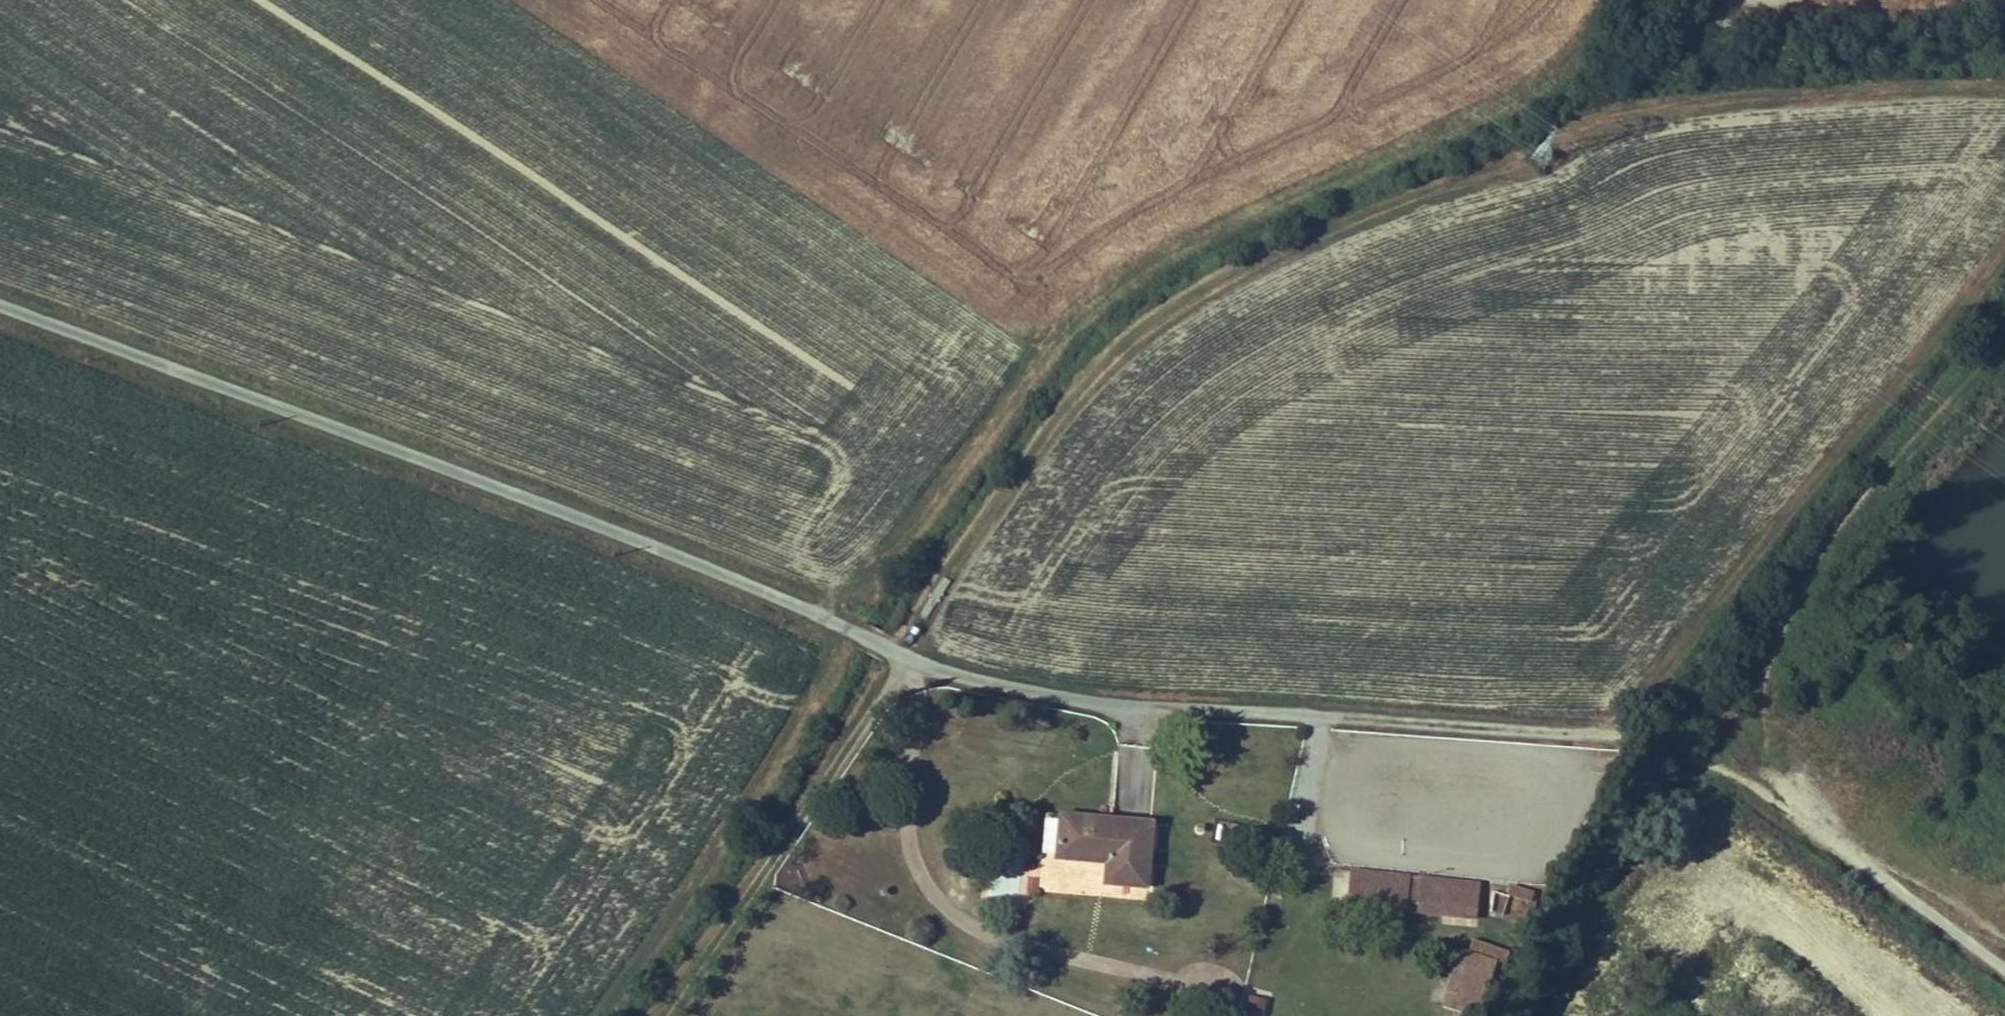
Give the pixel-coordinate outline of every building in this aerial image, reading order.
[(1055,803),(1050,846),(1096,850),(1093,873),(1136,877),(1143,811),(1055,803)] [(1355,868),(1352,896),(1409,902),(1412,874),(1355,868)] [(1426,875),(1412,874),(1409,902),(1423,903),(1426,875)] [(1483,881),(1426,875),(1423,903),(1480,909),(1483,881)] [(1511,884),(1509,894),(1494,891),(1491,911),(1529,918),(1534,888),(1511,884)] [(1409,902),(1352,896),(1351,907),(1408,912),(1409,902)] [(1480,909),(1423,903),(1422,914),(1479,920),(1480,909)] [(1445,1005),(1472,1015),(1479,1015),(1487,994),(1485,993),(1467,986),(1478,958),(1496,965),(1502,950),(1472,938),(1445,1005)] [(1485,993),(1496,965),(1478,958),(1467,986),(1485,993)] [(1265,1015),(1267,997),(1251,995),(1249,1012),(1265,1015)]
